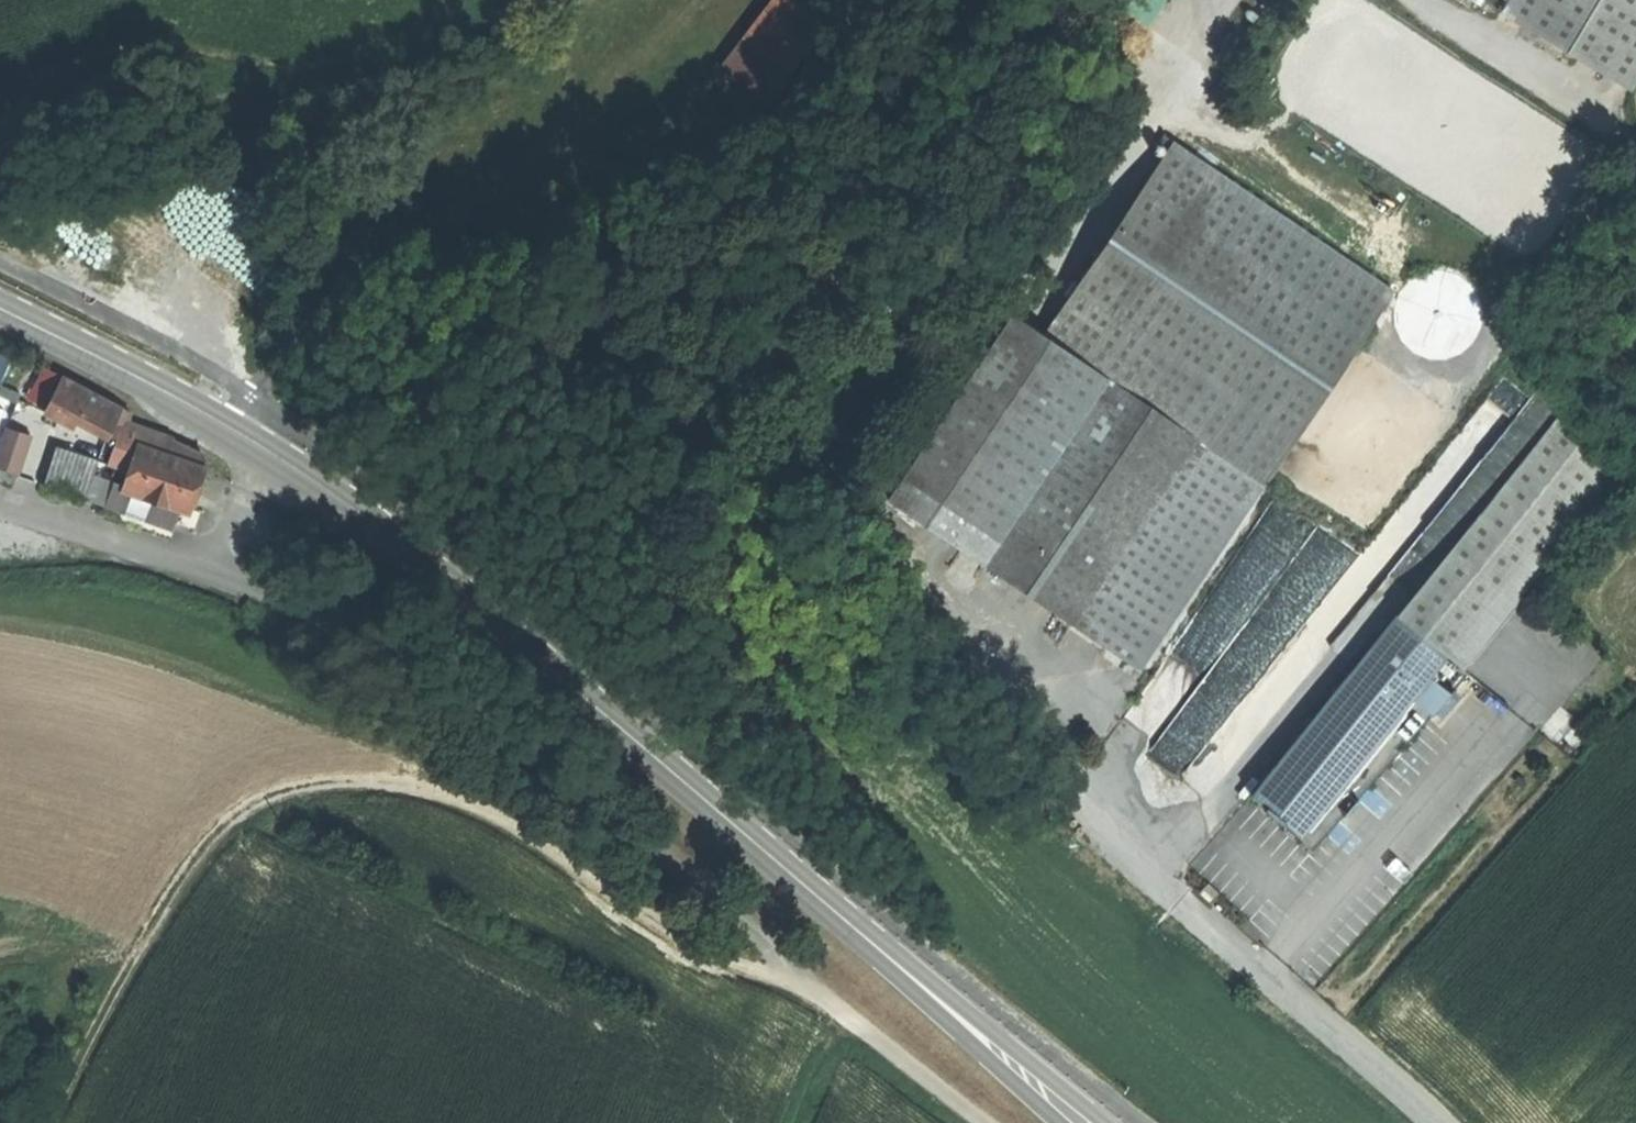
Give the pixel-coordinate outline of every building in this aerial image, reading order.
[(808,0),(770,0),(740,38),(788,75),(832,18),(808,0)] [(832,16),(845,0),(811,0),(832,16)] [(1506,1),(1499,13),(1628,90),(1635,77),(1635,0),(1504,0),(1506,1)] [(1393,292),(1172,142),(1043,335),(1110,380),(1251,476),(1265,485),(1393,292)] [(984,564),(1108,382),(1011,317),(888,499),(984,564)] [(126,409),(64,378),(52,403),(113,434),(126,409)] [(1126,659),(1251,476),(1110,380),(1108,382),(984,564),(1126,659)] [(1629,464),(1566,413),(1398,616),(1461,667),(1629,464)] [(141,446),(166,455),(172,439),(146,429),(139,445),(141,446)] [(30,438),(6,430),(0,448),(0,468),(19,473),(30,438)] [(166,455),(141,446),(125,488),(145,496),(145,497),(165,505),(166,503),(179,507),(190,501),(202,469),(180,461),(166,455)] [(1193,783),(1354,545),(1278,494),(1186,631),(1217,652),(1149,753),(1193,783)] [(1466,672),(1461,667),(1398,616),(1248,796),(1312,849),(1341,815),(1339,813),(1354,796),(1358,799),(1398,750),(1395,747),(1401,740),(1406,744),(1466,672)] [(1395,857),(1386,867),(1404,883),(1413,874),(1395,857)] [(1208,884),(1200,893),(1210,902),(1219,893),(1208,884)]
